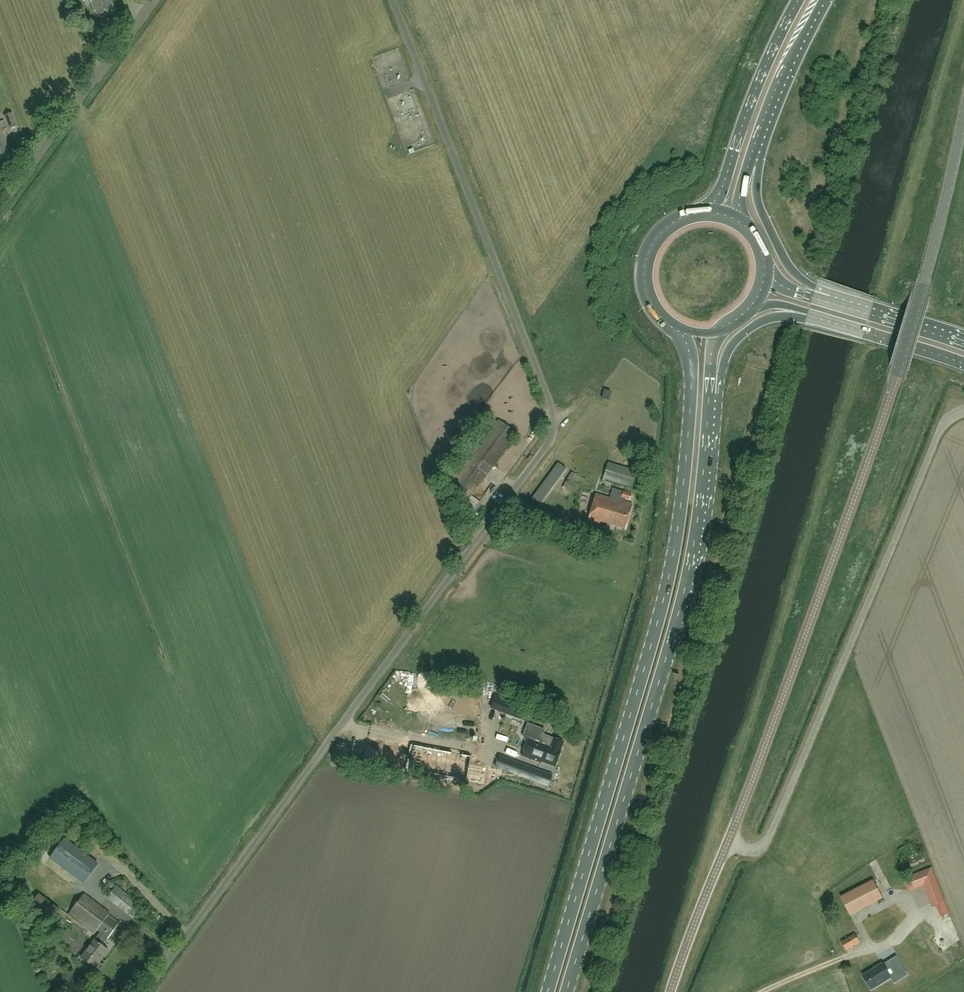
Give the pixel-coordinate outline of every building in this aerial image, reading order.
[(96,17),(115,10),(111,0),(90,0),(96,17)] [(391,72),(390,68),(406,62),(402,50),(375,59),(385,90),(390,88),(385,74),(391,72)] [(396,114),(404,111),(403,106),(405,105),(402,96),(391,100),(396,114)] [(17,126),(12,112),(4,115),(9,129),(17,126)] [(10,150),(15,148),(12,140),(7,142),(0,124),(0,155),(11,151),(10,150)] [(608,400),(610,391),(604,390),(601,398),(608,400)] [(517,433),(498,420),(453,482),(472,495),(517,433)] [(523,443),(529,447),(541,428),(535,424),(523,443)] [(505,470),(511,474),(525,452),(519,448),(505,470)] [(608,461),(608,462),(603,479),(633,488),(638,470),(608,461)] [(492,494),(495,498),(503,494),(500,489),(492,494)] [(595,494),(588,521),(599,524),(600,522),(625,529),(632,504),(624,502),(625,500),(629,501),(631,494),(623,491),(620,501),(595,494)] [(508,714),(531,722),(534,713),(511,704),(508,714)] [(363,760),(472,781),(477,757),(367,736),(363,760)] [(550,744),(529,736),(522,755),(541,762),(554,766),(563,743),(552,739),(550,744)] [(552,775),(540,771),(499,756),(496,766),(548,786),(552,775)] [(49,858),(83,883),(98,864),(64,838),(49,858)] [(910,875),(915,888),(924,885),(932,907),(935,905),(940,921),(951,916),(932,867),(910,875)] [(115,886),(106,898),(126,914),(136,903),(115,886)] [(874,886),(840,899),(846,916),(881,903),(874,886)] [(59,910),(38,894),(26,910),(47,926),(59,910)] [(93,934),(97,930),(100,932),(80,958),(93,967),(98,961),(100,962),(108,950),(101,945),(118,923),(115,921),(116,921),(108,915),(109,913),(84,894),(68,915),(93,934)] [(949,920),(952,928),(958,926),(954,918),(949,920)] [(846,950),(860,941),(855,934),(841,942),(846,950)] [(882,963),(863,975),(872,990),(891,978),(888,973),(899,966),(904,971),(909,965),(895,952),(890,958),(891,959),(882,964),(882,963)]
